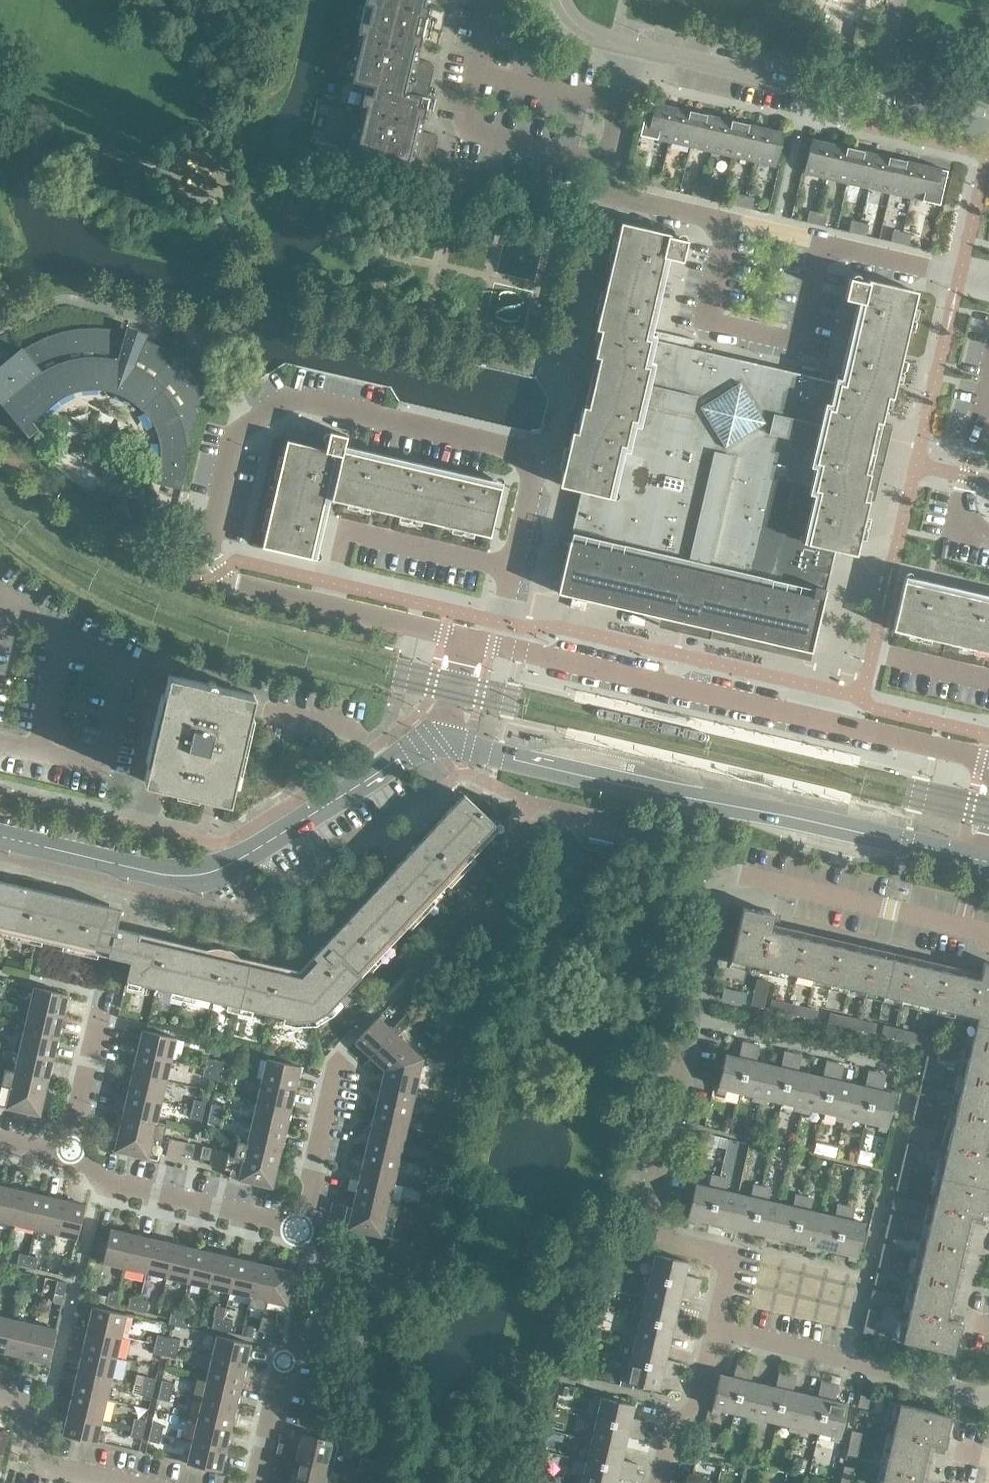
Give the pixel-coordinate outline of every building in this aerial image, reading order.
[(365,2),(364,2),(361,16),(424,30),(427,16),(426,16),(430,2),(428,1),(429,0),(365,0),(365,2)] [(421,45),(424,30),(361,16),(359,22),(360,22),(357,37),(358,37),(348,80),(365,84),(365,83),(427,98),(427,97),(434,67),(431,62),(415,58),(417,51),(418,51),(420,44),(421,45)] [(857,23),(852,44),(865,47),(869,26),(857,23)] [(426,107),(428,97),(427,97),(427,98),(365,83),(365,84),(363,94),(364,94),(361,109),(362,109),(352,152),(393,162),(392,166),(393,166),(394,162),(417,167),(416,171),(426,173),(430,170),(438,139),(435,134),(419,130),(421,123),(422,123),(425,109),(426,109),(427,107),(426,107)] [(669,141),(677,107),(648,101),(640,135),(669,141)] [(690,146),(698,112),(677,107),(669,141),(690,146)] [(711,151),(719,117),(698,112),(690,146),(711,151)] [(732,156),(740,122),(719,117),(711,151),(732,156)] [(753,161),(761,127),(740,122),(732,156),(753,161)] [(783,132),(761,127),(753,161),(775,166),(783,132)] [(826,178),(834,144),(812,139),(804,173),(826,178)] [(847,183),(855,149),(834,144),(826,178),(847,183)] [(868,188),(876,154),(855,149),(847,183),(868,188)] [(889,192),(897,159),(876,154),(868,188),(889,192)] [(910,197),(918,163),(897,159),(889,192),(910,197)] [(947,170),(918,163),(910,197),(939,204),(947,170)] [(658,187),(661,176),(652,174),(649,185),(658,187)] [(670,178),(661,176),(658,187),(667,189),(670,178)] [(700,197),(703,186),(694,183),(691,195),(700,197)] [(712,188),(703,186),(700,197),(709,199),(712,188)] [(742,207),(745,195),(736,193),(734,205),(742,207)] [(754,197),(745,195),(742,207),(751,209),(754,197)] [(816,224),(819,212),(810,210),(807,222),(816,224)] [(827,214),(819,212),(816,224),(825,226),(827,214)] [(858,234),(861,222),(852,220),(849,231),(858,234)] [(751,581),(753,570),(775,480),(820,491),(807,543),(856,554),(869,499),(874,500),(882,465),(856,459),(855,462),(853,461),(853,462),(829,456),(828,455),(832,438),(833,438),(833,437),(833,436),(836,419),(837,419),(838,419),(862,424),(861,425),(863,425),(863,428),(889,434),(897,399),(892,397),(916,291),(913,290),(868,279),(867,281),(861,277),(860,275),(858,274),(856,273),(854,274),(850,277),(845,298),(857,301),(838,382),(692,348),(694,340),(659,331),(657,340),(651,339),(670,258),(683,261),(688,240),(686,237),(685,235),(683,233),(681,233),(679,233),(677,235),(670,235),(671,233),(621,222),(597,326),(592,325),(583,363),(582,367),(576,394),(568,429),(572,430),(560,485),(581,490),(557,592),(660,616),(663,613),(665,611),(668,609),(672,607),(676,606),(680,606),(684,606),(688,606),(691,607),(695,609),(698,611),(701,614),(704,616),(705,618),(706,620),(708,623),(709,626),(709,627),(811,651),(824,598),(816,597),(819,585),(786,577),(783,589),(751,581)] [(869,224),(861,222),(858,234),(867,236),(869,224)] [(899,243),(902,232),(893,230),(891,241),(899,243)] [(911,234),(902,232),(899,243),(908,245),(911,234)] [(202,403),(198,397),(205,393),(195,378),(184,365),(172,354),(158,345),(144,338),(127,331),(111,328),(95,327),(78,328),(62,331),(46,336),(31,343),(22,349),(22,348),(0,366),(0,402),(28,436),(38,428),(31,420),(31,419),(27,415),(36,407),(40,413),(57,399),(58,398),(62,395),(65,394),(67,393),(71,391),(73,390),(78,389),(82,388),(86,387),(92,387),(97,387),(100,387),(103,388),(109,389),(113,390),(116,391),(122,394),(125,395),(128,397),(133,400),(137,403),(141,407),(144,410),(147,414),(150,418),(152,422),(154,426),(155,428),(156,431),(157,433),(158,436),(159,439),(159,442),(160,447),(160,450),(160,453),(160,456),(160,459),(160,462),(159,466),(155,483),(167,485),(169,477),(183,480),(186,468),(187,455),(187,444),(192,443),(190,431),(196,429),(194,422),(198,421),(196,414),(199,413),(195,406),(202,403)] [(287,440),(286,446),(284,456),(288,457),(285,467),(281,466),(281,468),(285,469),(282,479),(278,478),(276,489),(274,498),(271,508),(276,509),(273,519),(269,518),(268,520),(273,521),(270,531),(266,531),(264,541),(262,547),(311,558),(336,454),(342,455),(332,495),(358,501),(358,505),(360,505),(361,501),(411,513),(410,517),(412,518),(413,513),(423,516),(422,518),(433,520),(434,518),(443,520),(443,523),(452,525),(453,523),(463,525),(462,529),(464,530),(465,525),(475,528),(475,530),(485,532),(486,530),(491,531),(502,487),(344,450),(347,435),(330,431),(326,449),(287,440)] [(816,563),(830,566),(831,566),(834,553),(819,550),(816,563)] [(905,575),(904,580),(894,625),(893,629),(988,651),(988,595),(905,575)] [(254,693),(215,684),(216,683),(215,682),(215,681),(214,681),(214,680),(211,680),(210,680),(209,680),(208,681),(208,682),(208,683),(169,673),(144,781),(229,801),(254,693)] [(140,933),(116,927),(120,911),(107,908),(108,906),(71,897),(71,900),(51,895),(52,893),(0,881),(0,925),(24,931),(22,941),(41,945),(42,940),(63,945),(62,950),(97,958),(98,953),(131,961),(126,980),(297,1019),(299,1013),(312,1012),(313,1012),(324,1005),(329,1010),(368,968),(372,971),(397,944),(393,941),(407,926),(411,929),(424,915),(417,908),(495,823),(464,794),(373,891),(375,893),(358,911),(356,909),(334,933),(336,935),(329,943),(327,941),(313,956),(317,959),(301,976),(138,938),(140,933)] [(970,1214),(986,1218),(988,1205),(987,1205),(988,1198),(988,1154),(984,1153),(988,1130),(988,962),(983,961),(979,977),(770,929),(774,912),(761,909),(761,911),(742,907),(730,958),(977,1015),(906,1320),(896,1318),(892,1338),(953,1352),(958,1334),(959,1334),(962,1321),(946,1317),(970,1214)] [(758,978),(756,987),(768,990),(770,981),(758,978)] [(34,986),(29,1008),(63,1016),(68,994),(34,986)] [(766,998),(768,990),(756,987),(754,996),(766,998)] [(733,1000),(735,991),(723,988),(721,997),(733,1000)] [(747,994),(735,991),(733,1000),(745,1003),(747,994)] [(754,996),(752,1004),(764,1007),(766,998),(754,996)] [(769,1008),(781,1011),(783,1002),(771,999),(769,1008)] [(792,1014),(795,1005),(783,1002),(781,1011),(792,1014)] [(804,1017),(806,1007),(795,1005),(792,1014),(804,1017)] [(818,1010),(806,1007),(804,1017),(816,1019),(818,1010)] [(58,1037),(63,1016),(29,1008),(24,1029),(58,1037)] [(409,1010),(400,1020),(407,1026),(416,1016),(409,1010)] [(839,1025),(841,1015),(830,1013),(828,1022),(839,1025)] [(839,1025),(851,1027),(853,1018),(841,1015),(839,1025)] [(395,1032),(398,1035),(407,1026),(400,1020),(391,1029),(378,1017),(355,1042),(371,1057),(395,1032)] [(863,1030),(865,1021),(853,1018),(851,1027),(863,1030)] [(874,1033),(876,1024),(865,1021),(863,1030),(874,1033)] [(892,1037),(894,1028),(883,1025),(881,1034),(892,1037)] [(892,1037),(904,1040),(906,1030),(894,1028),(892,1037)] [(53,1058),(58,1037),(24,1029),(19,1050),(53,1058)] [(142,1030),(137,1051),(171,1059),(176,1037),(142,1030)] [(916,1042),(918,1033),(912,1032),(906,1030),(904,1040),(910,1041),(916,1042)] [(422,1058),(398,1035),(395,1032),(371,1057),(384,1069),(422,1058)] [(928,1045),(930,1036),(918,1033),(916,1042),(928,1045)] [(739,1092),(751,1043),(742,1041),(738,1057),(725,1054),(717,1092),(725,1093),(726,1089),(739,1092)] [(759,1101),(768,1064),(756,1061),(760,1045),(751,1043),(739,1092),(753,1095),(752,1100),(759,1101)] [(221,1045),(218,1058),(230,1061),(233,1048),(221,1045)] [(48,1079),(53,1058),(19,1050),(15,1071),(14,1071),(48,1079)] [(166,1080),(171,1059),(137,1051),(133,1072),(166,1080)] [(782,1102),(793,1053),(784,1051),(780,1066),(768,1064),(759,1101),(767,1103),(768,1098),(782,1102)] [(801,1111),(810,1073),(798,1070),(802,1055),(793,1053),(782,1102),(795,1105),(794,1109),(801,1111)] [(933,1068),(936,1056),(927,1054),(924,1066),(933,1068)] [(216,1070),(218,1060),(207,1058),(205,1067),(216,1070)] [(267,1058),(262,1080),(295,1088),(300,1066),(267,1058)] [(415,1091),(422,1058),(384,1069),(380,1087),(414,1095),(413,1099),(425,1102),(427,1093),(415,1091)] [(230,1063),(218,1060),(216,1070),(228,1072),(230,1063)] [(824,1111),(835,1063),(826,1061),(823,1076),(810,1073),(801,1111),(809,1113),(810,1108),(824,1111)] [(844,1121),(852,1083),(840,1080),(844,1065),(835,1063),(824,1111),(837,1114),(836,1119),(844,1121)] [(931,1080),(933,1068),(924,1066),(921,1078),(931,1080)] [(214,1079),(216,1070),(205,1067),(203,1076),(214,1079)] [(48,1079),(14,1071),(15,1071),(5,1068),(0,1089),(0,1106),(40,1115),(48,1079)] [(226,1082),(228,1072),(216,1070),(214,1079),(226,1082)] [(866,1121),(877,1072),(868,1070),(865,1086),(852,1083),(844,1121),(851,1123),(852,1118),(866,1121)] [(161,1101),(166,1080),(133,1072),(128,1093),(161,1101)] [(886,1074),(877,1072),(866,1121),(879,1124),(878,1129),(886,1131),(895,1093),(882,1090),(886,1074)] [(290,1109),(295,1088),(262,1080),(257,1101),(290,1109)] [(920,1083),(917,1095),(926,1097),(929,1086),(920,1083)] [(409,1116),(413,1099),(414,1095),(380,1087),(375,1108),(409,1116)] [(156,1121),(161,1101),(128,1093),(123,1114),(156,1122),(156,1121)] [(440,1096),(427,1093),(425,1102),(438,1105),(440,1096)] [(924,1109),(925,1103),(926,1097),(917,1095),(915,1107),(924,1109)] [(204,1111),(206,1102),(194,1099),(192,1108),(204,1111)] [(285,1130),(290,1109),(257,1101),(252,1122),(285,1130)] [(223,1106),(212,1103),(209,1112),(221,1115),(223,1106)] [(915,1107),(912,1119),(921,1121),(924,1109),(915,1107)] [(190,1118),(201,1120),(204,1111),(192,1108),(190,1118)] [(405,1133),(409,1116),(375,1108),(371,1129),(404,1137),(403,1141),(415,1144),(417,1135),(405,1133)] [(209,1112),(207,1122),(219,1124),(221,1115),(209,1112)] [(166,1124),(156,1121),(156,1122),(123,1114),(114,1150),(158,1160),(161,1148),(166,1149),(165,1154),(179,1158),(180,1153),(192,1155),(195,1144),(169,1138),(168,1141),(162,1140),(166,1124)] [(281,1151),(285,1130),(252,1122),(247,1143),(281,1151)] [(911,1124),(908,1136),(917,1138),(919,1126),(911,1124)] [(925,1140),(928,1128),(919,1126),(917,1138),(925,1140)] [(937,1130),(928,1128),(925,1140),(934,1142),(937,1130)] [(399,1158),(403,1141),(404,1137),(371,1129),(366,1150),(399,1158)] [(712,1134),(709,1145),(723,1148),(726,1138),(712,1134)] [(430,1138),(417,1135),(415,1144),(428,1147),(430,1138)] [(272,1187),(281,1151),(247,1143),(237,1140),(234,1156),(228,1155),(229,1152),(203,1146),(200,1157),(212,1160),(211,1165),(225,1168),(226,1163),(232,1165),(229,1177),(272,1187)] [(906,1142),(904,1154),(913,1156),(916,1144),(906,1142)] [(395,1175),(399,1158),(366,1150),(361,1171),(394,1179),(393,1183),(406,1186),(408,1177),(395,1175)] [(910,1168),(913,1156),(904,1154),(901,1166),(910,1168)] [(907,1180),(910,1168),(901,1166),(898,1177),(907,1180)] [(389,1200),(390,1199),(393,1183),(394,1179),(361,1171),(356,1192),(389,1200)] [(709,1221),(720,1177),(711,1175),(708,1186),(695,1183),(686,1221),(695,1223),(696,1218),(709,1221)] [(421,1180),(408,1177),(406,1186),(419,1189),(421,1180)] [(729,1231),(738,1193),(726,1190),(729,1179),(720,1177),(709,1221),(723,1225),(722,1229),(729,1231)] [(905,1191),(907,1180),(898,1177),(896,1189),(905,1191)] [(751,1231),(762,1186),(753,1184),(750,1196),(738,1193),(729,1231),(737,1233),(738,1228),(751,1231)] [(21,1189),(0,1185),(0,1186),(0,1220),(14,1223),(21,1189)] [(772,1241),(780,1203),(768,1200),(771,1188),(762,1186),(751,1231),(765,1234),(764,1239),(772,1241)] [(35,1228),(42,1194),(21,1189),(14,1223),(35,1228)] [(399,1201),(390,1199),(389,1200),(356,1192),(348,1228),(391,1238),(399,1201)] [(56,1233),(64,1199),(42,1194),(35,1228),(56,1233)] [(793,1241),(804,1196),(795,1194),(792,1206),(780,1203),(772,1241),(779,1243),(780,1238),(793,1241)] [(894,1195),(891,1207),(900,1209),(903,1197),(894,1195)] [(813,1250),(822,1213),(810,1210),(813,1198),(804,1196),(793,1241),(807,1244),(806,1249),(813,1250)] [(909,1211),(911,1200),(903,1197),(900,1209),(909,1211)] [(85,1204),(64,1199),(56,1233),(78,1238),(85,1204)] [(920,1202),(911,1200),(909,1211),(917,1213),(920,1202)] [(344,1219),(347,1205),(333,1202),(329,1216),(344,1219)] [(836,1251),(846,1206),(837,1204),(834,1216),(822,1213),(813,1250),(821,1252),(822,1248),(836,1251)] [(855,1208),(846,1206),(836,1251),(849,1254),(848,1258),(856,1260),(865,1222),(852,1220),(855,1208)] [(896,1227),(899,1215),(890,1213),(887,1225),(896,1227)] [(894,1238),(896,1227),(887,1225),(885,1236),(894,1238)] [(125,1267),(132,1233),(110,1228),(103,1262),(125,1267)] [(146,1272),(153,1238),(132,1233),(125,1267),(146,1272)] [(167,1277),(174,1243),(153,1238),(146,1272),(167,1277)] [(890,1256),(891,1250),(892,1244),(883,1242),(881,1254),(890,1256)] [(188,1282),(195,1248),(174,1243),(167,1277),(188,1282)] [(209,1286),(216,1253),(195,1248),(188,1282),(209,1286)] [(26,1266),(28,1255),(19,1253),(16,1264),(26,1266)] [(230,1291),(237,1258),(216,1253),(209,1286),(230,1291)] [(653,1262),(650,1276),(699,1287),(701,1278),(685,1275),(688,1262),(650,1253),(648,1261),(653,1262)] [(887,1268),(890,1256),(881,1254),(878,1265),(887,1268)] [(38,1257),(28,1255),(26,1266),(35,1269),(38,1257)] [(251,1296),(259,1263),(237,1258),(230,1291),(250,1296),(251,1296)] [(68,1276),(71,1265),(61,1262),(58,1274),(68,1276)] [(294,1271),(259,1263),(251,1296),(250,1296),(248,1306),(284,1314),(294,1271)] [(22,1284),(24,1272),(15,1270),(12,1282),(22,1284)] [(876,1271),(874,1283),(883,1285),(886,1273),(876,1271)] [(34,1275),(24,1272),(22,1284),(31,1286),(34,1275)] [(697,1296),(699,1287),(650,1276),(647,1289),(642,1288),(640,1296),(678,1304),(681,1292),(697,1296)] [(54,1292),(63,1294),(64,1294),(67,1282),(57,1280),(54,1292)] [(609,1281),(608,1288),(618,1291),(620,1284),(609,1281)] [(881,1291),(872,1289),(870,1301),(878,1303),(881,1291)] [(887,1305),(890,1293),(881,1291),(878,1303),(887,1305)] [(116,1305),(118,1294),(109,1292),(106,1303),(116,1305)] [(898,1295),(890,1293),(887,1305),(896,1307),(898,1295)] [(137,1310),(139,1299),(130,1296),(128,1308),(137,1310)] [(675,1317),(678,1304),(640,1296),(639,1303),(643,1304),(640,1318),(689,1329),(691,1320),(675,1317)] [(149,1301),(139,1299),(137,1310),(146,1312),(149,1301)] [(605,1301),(603,1309),(613,1311),(614,1303),(605,1301)] [(121,1336),(126,1314),(93,1306),(87,1328),(121,1336)] [(875,1321),(877,1310),(868,1308),(865,1319),(875,1321)] [(178,1326),(180,1314),(171,1312),(168,1324),(178,1326)] [(189,1316),(180,1314),(178,1326),(187,1328),(189,1316)] [(14,1319),(0,1315),(0,1351),(6,1352),(14,1319)] [(258,1329),(271,1332),(273,1332),(276,1318),(262,1315),(258,1329)] [(221,1330),(224,1318),(214,1316),(212,1328),(221,1330)] [(233,1320),(224,1318),(221,1330),(230,1332),(233,1320)] [(687,1338),(689,1329),(640,1318),(637,1331),(632,1330),(631,1338),(668,1346),(671,1334),(687,1338)] [(27,1357),(35,1324),(14,1319),(6,1352),(27,1357)] [(872,1333),(875,1321),(865,1319),(863,1331),(872,1333)] [(56,1329),(35,1324),(27,1357),(49,1362),(56,1329)] [(244,1324),(242,1336),(253,1339),(256,1326),(244,1324)] [(116,1357),(121,1336),(87,1328),(83,1349),(116,1357)] [(166,1346),(169,1337),(157,1334),(155,1344),(166,1346)] [(245,1365),(250,1343),(217,1335),(212,1357),(245,1365)] [(180,1340),(169,1337),(166,1346),(178,1349),(180,1340)] [(665,1359),(668,1346),(631,1338),(629,1345),(633,1346),(630,1360),(679,1371),(681,1362),(665,1359)] [(164,1356),(166,1346),(155,1344),(152,1353),(164,1356)] [(176,1358),(178,1349),(166,1346),(164,1356),(176,1358)] [(111,1378),(116,1357),(83,1349),(78,1370),(111,1378)] [(240,1386),(245,1365),(212,1357),(207,1378),(240,1386)] [(677,1380),(679,1371),(630,1360),(627,1373),(623,1372),(621,1380),(658,1389),(661,1376),(677,1380)] [(734,1412),(745,1363),(737,1361),(733,1377),(720,1374),(711,1412),(720,1414),(721,1409),(734,1412)] [(754,1422),(763,1384),(751,1381),(754,1365),(745,1363),(734,1412),(748,1415),(746,1420),(754,1422)] [(106,1399),(111,1378),(78,1370),(73,1391),(106,1399)] [(776,1422),(788,1373),(779,1371),(775,1387),(763,1384),(754,1422),(762,1423),(763,1419),(776,1422)] [(796,1431),(805,1393),(793,1391),(796,1375),(788,1373),(776,1422),(790,1425),(789,1430),(796,1431)] [(136,1374),(134,1383),(154,1388),(156,1378),(136,1374)] [(236,1407),(240,1386),(207,1378),(202,1399),(236,1407)] [(160,1389),(171,1392),(173,1383),(162,1380),(160,1389)] [(818,1431),(830,1383),(821,1381),(817,1396),(805,1393),(796,1431),(804,1433),(805,1428),(818,1431)] [(152,1397),(154,1388),(134,1383),(132,1392),(152,1397)] [(838,1385),(830,1383),(818,1431),(832,1435),(831,1439),(839,1441),(848,1403),(835,1400),(838,1385)] [(561,1385),(559,1393),(570,1396),(572,1387),(561,1385)] [(169,1401),(171,1392),(160,1389),(157,1398),(169,1401)] [(102,1420),(106,1399),(73,1391),(68,1412),(102,1420)] [(870,1396),(861,1394),(858,1406),(867,1408),(870,1396)] [(599,1405),(596,1419),(645,1430),(647,1421),(631,1418),(634,1405),(596,1396),(594,1404),(599,1405)] [(231,1428),(236,1407),(202,1399),(197,1420),(231,1428)] [(929,1443),(945,1447),(948,1434),(947,1433),(951,1415),(890,1401),(885,1420),(895,1423),(881,1482),(920,1482),(929,1443)] [(96,1442),(102,1420),(68,1412),(63,1434),(96,1442)] [(134,1418),(132,1427),(144,1430),(146,1420),(134,1418)] [(643,1439),(645,1430),(596,1419),(593,1432),(588,1431),(586,1439),(624,1447),(627,1435),(643,1439)] [(226,1449),(231,1428),(197,1420),(192,1441),(226,1449)] [(152,1422),(150,1431),(161,1434),(164,1425),(152,1422)] [(142,1439),(144,1430),(132,1427),(130,1436),(142,1439)] [(861,1432),(852,1430),(849,1442),(859,1444),(861,1432)] [(159,1443),(161,1434),(150,1431),(148,1440),(159,1443)] [(278,1442),(277,1450),(332,1463),(337,1441),(302,1433),(296,1455),(292,1454),(294,1446),(278,1442)] [(621,1460),(624,1447),(586,1439),(585,1446),(589,1447),(586,1461),(635,1472),(637,1463),(621,1460)] [(221,1471),(226,1449),(192,1441),(187,1463),(221,1471)] [(856,1456),(859,1444),(849,1442),(847,1454),(856,1456)] [(361,1446),(359,1457),(373,1461),(375,1449),(361,1446)] [(332,1463),(277,1450),(275,1458),(290,1462),(292,1454),(296,1455),(292,1476),(321,1482),(327,1482),(332,1463)] [(795,1456),(792,1471),(804,1473),(807,1459),(795,1456)] [(635,1472),(586,1461),(583,1474),(579,1473),(577,1481),(587,1482),(616,1482),(617,1477),(633,1481),(635,1472)] [(853,1467),(845,1465),(844,1465),(841,1477),(850,1479),(853,1467)]
